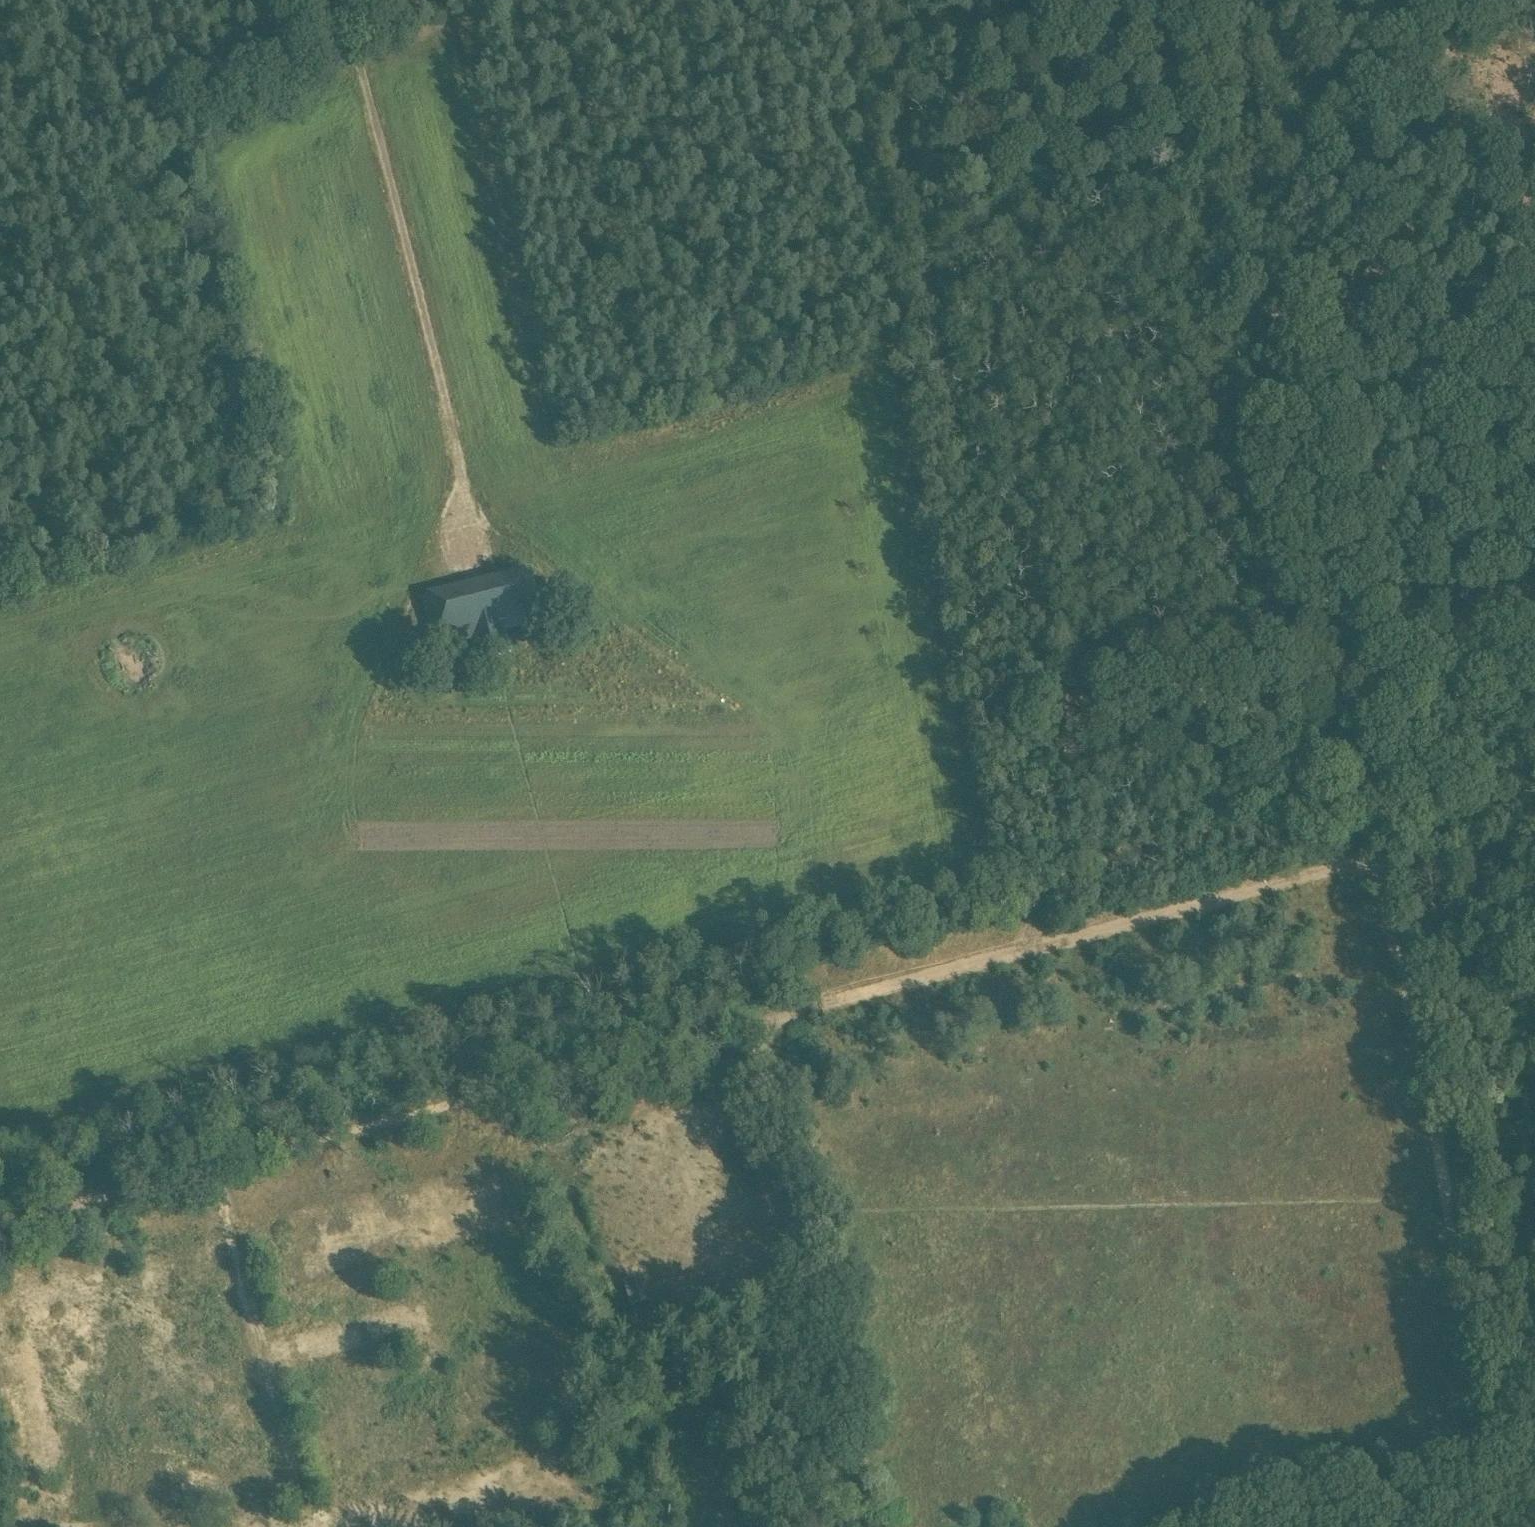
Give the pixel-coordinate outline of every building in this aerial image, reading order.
[(542,620),(530,571),(419,596),(432,648),(470,638),(475,659),(511,649),(506,629),(542,620)]
